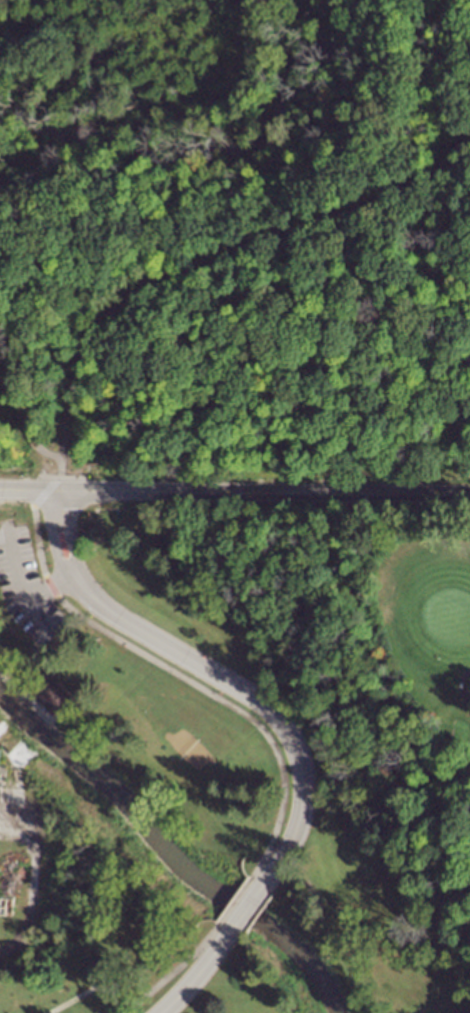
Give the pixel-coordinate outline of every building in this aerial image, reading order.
[(8,924),(13,875),(27,877),(28,852),(15,851),(14,860),(0,858),(0,923),(8,924)]
